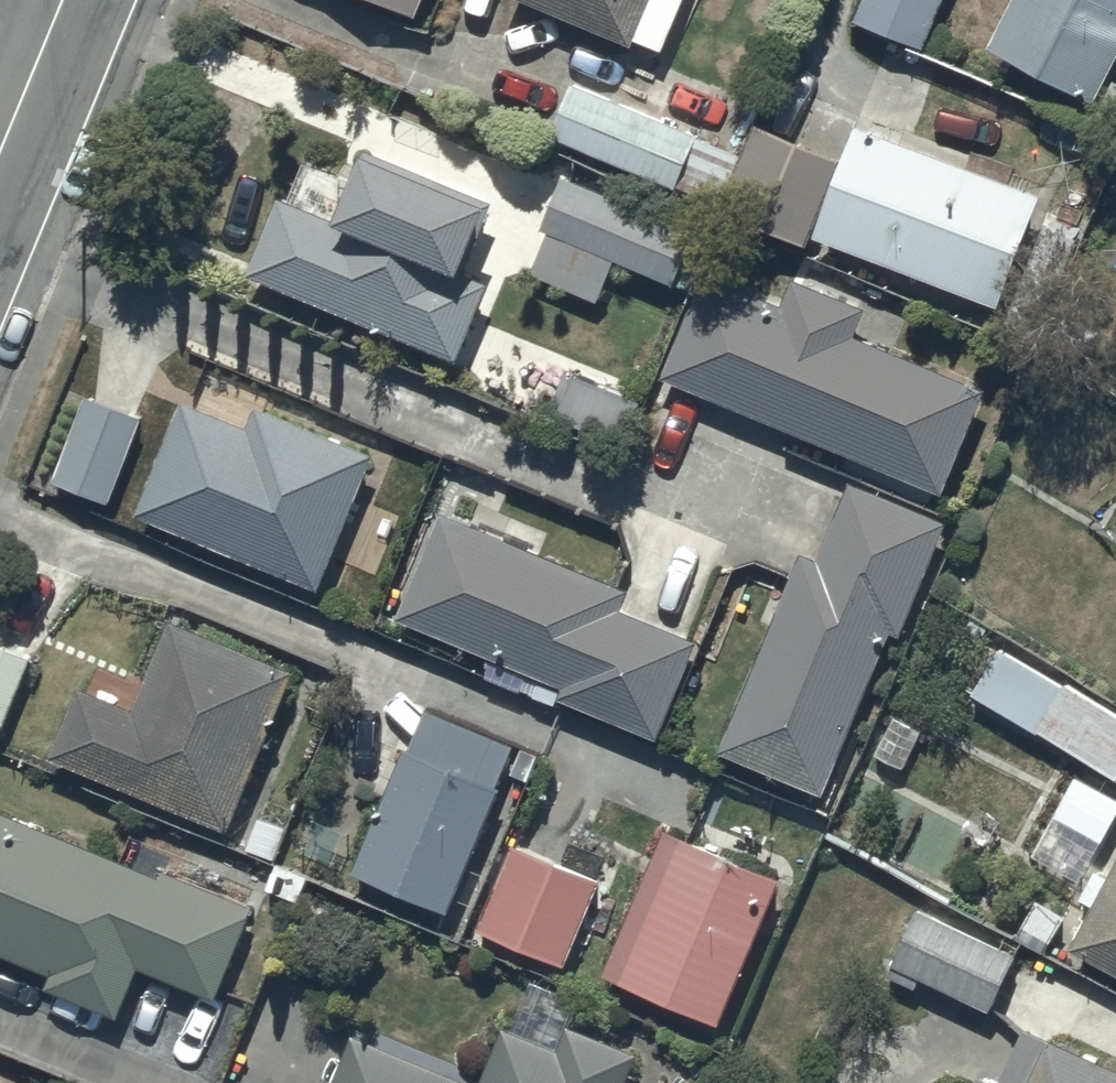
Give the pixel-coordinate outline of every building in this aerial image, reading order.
[(421,0),(397,0),(418,8),(421,0)] [(632,35),(635,29),(664,41),(682,0),(548,0),(632,35)] [(857,17),(925,43),(941,0),(864,0),(857,17)] [(989,37),(1098,90),(1115,54),(1115,0),(1009,0),(989,37)] [(1000,297),(1039,183),(857,109),(842,147),(756,114),(743,149),(699,132),(702,125),(571,75),(549,133),(720,198),(718,203),(809,238),(814,226),(1000,297)] [(281,188),(247,264),(454,354),(490,272),(459,258),(490,186),(367,133),(350,172),(306,153),(289,192),(281,188)] [(694,225),(563,170),(542,221),(550,225),(530,270),(600,299),(619,252),(673,274),(694,225)] [(705,264),(663,368),(941,485),(985,381),(855,327),(866,301),(795,272),(784,298),(705,264)] [(639,394),(573,368),(556,413),(622,438),(639,394)] [(143,411),(85,388),(54,473),(109,495),(143,411)] [(185,392),(135,504),(320,581),(371,444),(259,399),(251,418),(185,392)] [(945,512),(849,474),(819,551),(799,543),(720,745),(828,787),(892,625),(900,628),(945,512)] [(616,578),(443,505),(399,609),(561,678),(557,689),(657,732),(700,633),(609,594),(616,578)] [(228,821),(292,662),(171,612),(135,702),(78,679),(50,750),(228,821)] [(0,637),(0,725),(30,650),(0,637)] [(1066,675),(1041,725),(1115,769),(1115,705),(1066,675)] [(402,741),(352,861),(448,903),(502,765),(528,776),(539,748),(425,703),(409,744),(402,741)] [(0,803),(0,949),(1,946),(49,966),(44,977),(119,1008),(139,960),(213,991),(251,901),(164,864),(161,870),(0,803)] [(721,1017),(779,872),(660,822),(601,969),(721,1017)] [(598,873),(512,839),(481,922),(565,956),(598,873)] [(1073,939),(1115,962),(1115,851),(1108,867),(1096,861),(1081,890),(1094,897),(1073,939)] [(1016,947),(919,904),(887,973),(913,984),(919,971),(991,1003),(1016,947)] [(332,1082),(624,1082),(639,1045),(567,1016),(557,1040),(506,1019),(482,1077),(357,1025),(332,1082)] [(1025,1017),(997,1074),(979,1066),(971,1082),(1115,1082),(1115,1059),(1025,1017)]
